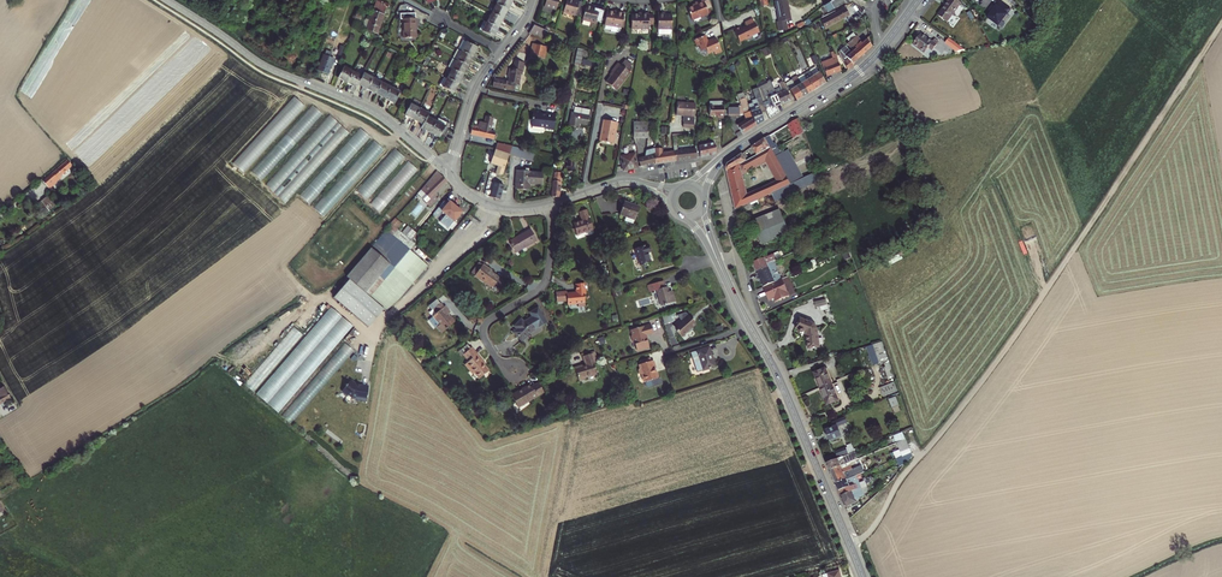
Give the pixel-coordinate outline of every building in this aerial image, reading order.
[(506,11),(510,2),(506,0),(496,0),(494,5),(506,11)] [(541,8),(553,12),(556,0),(544,0),(541,8)] [(569,0),(564,0),(560,14),(572,17),(576,2),(569,0)] [(684,6),(690,21),(706,14),(700,0),(699,0),(684,6)] [(773,2),(776,19),(774,19),(776,32),(786,30),(784,21),(789,20),(785,0),(773,2)] [(827,4),(831,11),(843,4),(840,0),(834,0),(827,4)] [(956,0),(946,0),(945,1),(947,2),(937,16),(947,23),(961,4),(956,0)] [(995,7),(986,19),(997,27),(1009,11),(998,2),(994,6),(995,7)] [(379,5),(366,4),(365,18),(360,18),(360,27),(365,27),(365,29),(377,30),(379,5)] [(597,8),(584,4),(580,21),(593,24),(597,8)] [(489,14),(501,20),(506,11),(494,5),(489,14)] [(847,16),(843,9),(819,23),(823,30),(847,16)] [(621,13),(603,10),(602,26),(610,27),(609,32),(615,34),(619,31),(621,13)] [(415,13),(399,13),(399,18),(402,18),(403,38),(415,37),(415,13)] [(649,13),(628,13),(628,30),(646,29),(646,25),(649,25),(649,13)] [(668,13),(655,13),(655,35),(669,35),(668,13)] [(484,22),(496,29),(501,20),(489,14),(484,22)] [(749,19),(741,22),(743,26),(737,28),(736,26),(731,28),(732,30),(730,31),(735,41),(755,32),(749,19)] [(479,31),(491,38),(496,29),(484,22),(479,31)] [(545,31),(532,25),(528,30),(544,39),(549,30),(546,29),(545,31)] [(932,43),(921,34),(912,46),(924,54),(929,48),(933,51),(938,43),(934,40),(932,43)] [(838,52),(849,65),(870,48),(859,35),(838,52)] [(702,36),(691,41),(693,47),(695,46),(698,52),(702,50),(704,55),(710,53),(711,56),(719,52),(712,39),(704,42),(702,36)] [(960,52),(963,48),(950,38),(947,42),(960,52)] [(462,39),(457,48),(471,56),(476,47),(462,39)] [(545,50),(533,42),(528,51),(540,58),(545,50)] [(340,45),(337,54),(343,55),(346,46),(340,45)] [(570,65),(576,66),(579,54),(584,55),(585,51),(574,45),(570,65)] [(457,48),(452,57),(466,65),(471,56),(457,48)] [(323,54),(318,68),(328,72),(334,57),(329,56),(331,51),(327,49),(325,55),(323,54)] [(842,70),(845,72),(851,67),(849,65),(840,55),(836,58),(842,70)] [(452,57),(447,67),(462,74),(466,65),(452,57)] [(582,64),(600,67),(601,61),(583,58),(582,64)] [(833,58),(819,64),(825,78),(838,72),(833,58)] [(507,67),(505,80),(515,82),(518,69),(521,70),(523,61),(513,59),(511,67),(507,67)] [(617,63),(613,60),(607,70),(608,71),(602,80),(612,87),(625,69),(623,68),(626,63),(620,59),(617,63)] [(347,80),(352,70),(344,65),(338,76),(347,80)] [(447,67),(443,76),(457,83),(462,74),(447,67)] [(814,69),(808,72),(817,88),(823,84),(814,69)] [(357,83),(362,75),(352,70),(347,80),(356,85),(357,83)] [(736,127),(741,135),(753,127),(745,104),(732,71),(726,74),(739,107),(730,107),(731,116),(736,116),(745,113),(747,117),(743,118),(744,121),(735,125),(736,127)] [(372,77),(363,72),(362,75),(357,83),(366,88),(372,77)] [(808,72),(802,76),(811,91),(817,88),(808,72)] [(443,76),(438,85),(452,92),(457,83),(443,76)] [(802,76),(796,79),(806,95),(811,91),(802,76)] [(381,82),(372,77),(366,88),(375,93),(381,82)] [(505,80),(492,77),(489,88),(516,94),(518,83),(515,82),(505,80)] [(796,79),(791,83),(800,98),(806,95),(796,79)] [(390,87),(381,82),(375,93),(385,97),(390,87)] [(765,84),(775,109),(789,103),(782,85),(776,87),(780,96),(775,98),(767,82),(764,83),(765,84)] [(791,83),(785,86),(794,102),(800,98),(791,83)] [(758,99),(763,111),(766,118),(776,112),(775,109),(765,84),(755,88),(758,99)] [(399,91),(390,87),(385,97),(394,102),(399,91)] [(430,88),(425,103),(432,105),(437,90),(430,88)] [(295,95),(233,162),(244,172),(308,103),(304,99),(301,101),(295,95)] [(745,104),(753,127),(761,122),(758,114),(763,111),(758,99),(755,101),(754,98),(748,100),(748,103),(745,104)] [(695,104),(677,101),(674,113),(685,115),(683,126),(694,128),(695,122),(691,122),(695,104)] [(419,108),(410,103),(403,114),(412,119),(419,108)] [(721,103),(705,103),(705,114),(716,114),(716,116),(720,116),(721,103)] [(946,110),(947,114),(974,107),(973,103),(946,110)] [(251,170),(262,179),(323,113),(313,104),(251,170)] [(427,113),(419,108),(412,119),(421,124),(425,117),(427,113)] [(537,109),(529,108),(526,123),(538,125),(539,127),(549,128),(551,112),(541,111),(540,112),(536,112),(537,109)] [(568,114),(566,127),(575,128),(576,125),(583,126),(586,111),(574,109),(573,115),(568,114)] [(286,202),(350,131),(330,113),(266,184),(286,202)] [(434,121),(425,117),(422,124),(420,127),(429,132),(434,121)] [(475,129),(468,128),(467,135),(492,138),(492,132),(488,131),(489,118),(483,117),(482,123),(476,122),(475,129)] [(436,118),(434,121),(429,132),(437,137),(438,135),(442,137),(446,130),(442,128),(443,127),(441,126),(443,122),(436,118)] [(613,120),(600,118),(597,134),(610,136),(613,120)] [(798,119),(787,124),(793,138),(805,133),(798,119)] [(650,121),(630,121),(630,137),(651,136),(650,121)] [(335,175),(366,141),(356,132),(325,166),(335,175)] [(769,136),(751,148),(756,156),(774,145),(769,136)] [(330,210),(384,148),(374,139),(319,201),(330,210)] [(695,144),(695,148),(697,156),(714,153),(712,141),(695,144)] [(673,142),(671,142),(671,147),(671,160),(697,156),(695,148),(691,149),(690,145),(673,147),(673,142)] [(514,145),(498,143),(491,164),(498,167),(495,174),(503,176),(510,155),(534,161),(537,151),(514,145)] [(782,155),(775,144),(774,145),(756,156),(749,161),(727,174),(734,211),(744,207),(746,212),(759,206),(756,201),(779,191),(782,197),(822,179),(819,172),(801,180),(785,153),(782,155)] [(652,145),(652,147),(652,161),(652,163),(667,161),(666,148),(658,148),(658,145),(652,145)] [(357,190),(367,198),(406,156),(396,147),(357,190)] [(642,156),(635,157),(637,165),(652,161),(652,147),(643,150),(642,156)] [(726,169),(727,174),(749,161),(744,153),(728,165),(726,169)] [(631,154),(618,156),(621,170),(634,167),(631,154)] [(69,158),(42,180),(50,190),(56,184),(55,182),(61,178),(59,176),(74,164),(69,158)] [(373,198),(384,208),(419,169),(409,159),(373,198)] [(567,162),(565,175),(571,176),(573,160),(569,159),(569,162),(567,162)] [(444,181),(436,173),(419,190),(429,199),(425,203),(429,206),(436,199),(431,194),(444,181)] [(541,173),(515,173),(515,190),(528,191),(528,181),(540,181),(541,173)] [(557,175),(552,174),(551,183),(549,183),(548,197),(556,198),(558,182),(557,182),(557,175)] [(506,181),(494,177),(487,197),(503,202),(507,189),(504,188),(506,181)] [(308,186),(300,194),(310,203),(318,195),(308,186)] [(48,197),(42,201),(48,209),(54,205),(48,197)] [(639,203),(624,198),(619,210),(634,215),(639,203)] [(444,201),(438,208),(450,217),(444,223),(445,226),(448,229),(462,213),(450,202),(448,204),(444,201)] [(579,209),(582,217),(573,220),(577,231),(593,225),(586,206),(579,209)] [(782,215),(754,226),(762,246),(789,234),(782,215)] [(396,217),(392,222),(398,227),(402,223),(396,217)] [(349,280),(342,288),(376,317),(382,309),(385,311),(398,300),(426,267),(407,251),(413,245),(409,242),(416,234),(410,230),(404,238),(392,228),(347,278),(349,280)] [(529,229),(507,240),(513,251),(535,239),(529,229)] [(648,241),(634,245),(639,261),(649,258),(647,249),(650,248),(648,241)] [(774,255),(752,263),(756,273),(771,267),(769,263),(774,261),(776,261),(774,255)] [(771,267),(756,273),(762,288),(781,279),(774,261),(769,263),(771,267)] [(497,270),(488,263),(479,277),(489,283),(490,282),(497,287),(500,283),(505,287),(509,281),(504,278),(505,277),(496,271),(497,270)] [(273,281),(281,276),(278,272),(271,277),(273,281)] [(662,278),(651,282),(653,288),(657,287),(662,303),(676,298),(672,287),(668,288),(666,284),(664,285),(662,278)] [(781,279),(762,288),(768,301),(773,299),(774,302),(789,296),(781,279)] [(585,282),(576,282),(576,290),(567,290),(567,288),(556,289),(556,298),(566,297),(567,301),(584,301),(584,290),(585,290),(585,282)] [(817,307),(821,307),(822,310),(829,309),(828,299),(817,301),(817,307)] [(439,337),(453,325),(448,320),(447,321),(444,318),(447,316),(441,310),(440,311),(437,307),(436,308),(433,304),(426,309),(430,313),(426,316),(436,328),(433,331),(439,337)] [(869,307),(860,310),(872,345),(866,347),(873,366),(883,363),(885,368),(883,368),(887,380),(884,381),(886,386),(880,388),(883,397),(898,392),(894,382),(896,382),(869,307)] [(673,315),(676,314),(675,311),(663,315),(665,323),(674,321),(673,315)] [(693,321),(685,314),(680,318),(679,317),(671,324),(675,328),(674,329),(680,335),(684,331),(686,331),(689,329),(689,326),(692,324),(693,321)] [(537,328),(531,317),(520,323),(519,321),(512,328),(515,330),(511,335),(520,343),(529,333),(537,328)] [(813,324),(799,319),(796,329),(799,330),(798,332),(799,333),(800,334),(802,334),(803,334),(804,332),(806,333),(808,349),(819,348),(816,328),(813,324)] [(649,322),(629,328),(631,333),(629,335),(630,340),(633,341),(635,348),(638,349),(645,346),(647,343),(643,333),(651,330),(649,322)] [(255,391),(303,332),(293,325),(245,383),(255,391)] [(282,415),(292,423),(354,349),(344,341),(282,415)] [(709,344),(692,349),(698,370),(716,364),(709,344)] [(470,350),(461,358),(467,364),(463,367),(477,383),(488,373),(483,368),(485,366),(470,350)] [(579,364),(567,366),(569,379),(589,375),(588,364),(590,364),(588,354),(577,356),(579,364)] [(650,357),(640,359),(640,362),(638,363),(640,367),(639,367),(637,369),(639,372),(642,373),(644,381),(658,377),(656,370),(654,370),(653,368),(655,367),(652,359),(651,359),(650,357)] [(826,369),(813,374),(826,406),(839,400),(826,369)] [(356,399),(367,400),(368,386),(359,385),(359,386),(356,385),(356,384),(351,379),(342,390),(348,395),(349,394),(351,396),(355,396),(355,398),(356,399)] [(10,397),(3,385),(0,387),(0,403),(10,397)] [(521,393),(511,399),(518,410),(543,394),(537,386),(530,390),(530,389),(521,394),(521,393)] [(895,398),(889,400),(892,409),(899,407),(895,398)] [(834,428),(826,431),(830,442),(841,437),(837,427),(847,423),(844,418),(832,423),(834,428)] [(896,443),(896,444),(905,440),(902,433),(893,436),(894,438),(891,439),(893,444),(896,443)] [(900,453),(909,450),(905,440),(896,444),(899,451),(900,453)] [(847,448),(835,452),(838,458),(854,452),(851,444),(847,445),(847,448)] [(899,451),(891,454),(893,460),(896,458),(896,460),(911,455),(909,450),(900,453),(899,451)] [(857,459),(854,452),(838,458),(825,463),(828,471),(846,464),(857,459)] [(896,460),(899,467),(906,465),(911,459),(910,455),(896,460)] [(846,464),(828,471),(832,478),(852,469),(850,466),(847,467),(846,464)] [(852,469),(832,478),(835,485),(854,477),(853,473),(861,470),(860,466),(852,469)] [(854,477),(835,485),(837,491),(838,491),(858,483),(864,481),(863,477),(858,479),(857,476),(854,477)] [(838,491),(837,491),(844,508),(857,503),(856,501),(859,500),(858,498),(863,496),(858,483),(838,491)]
